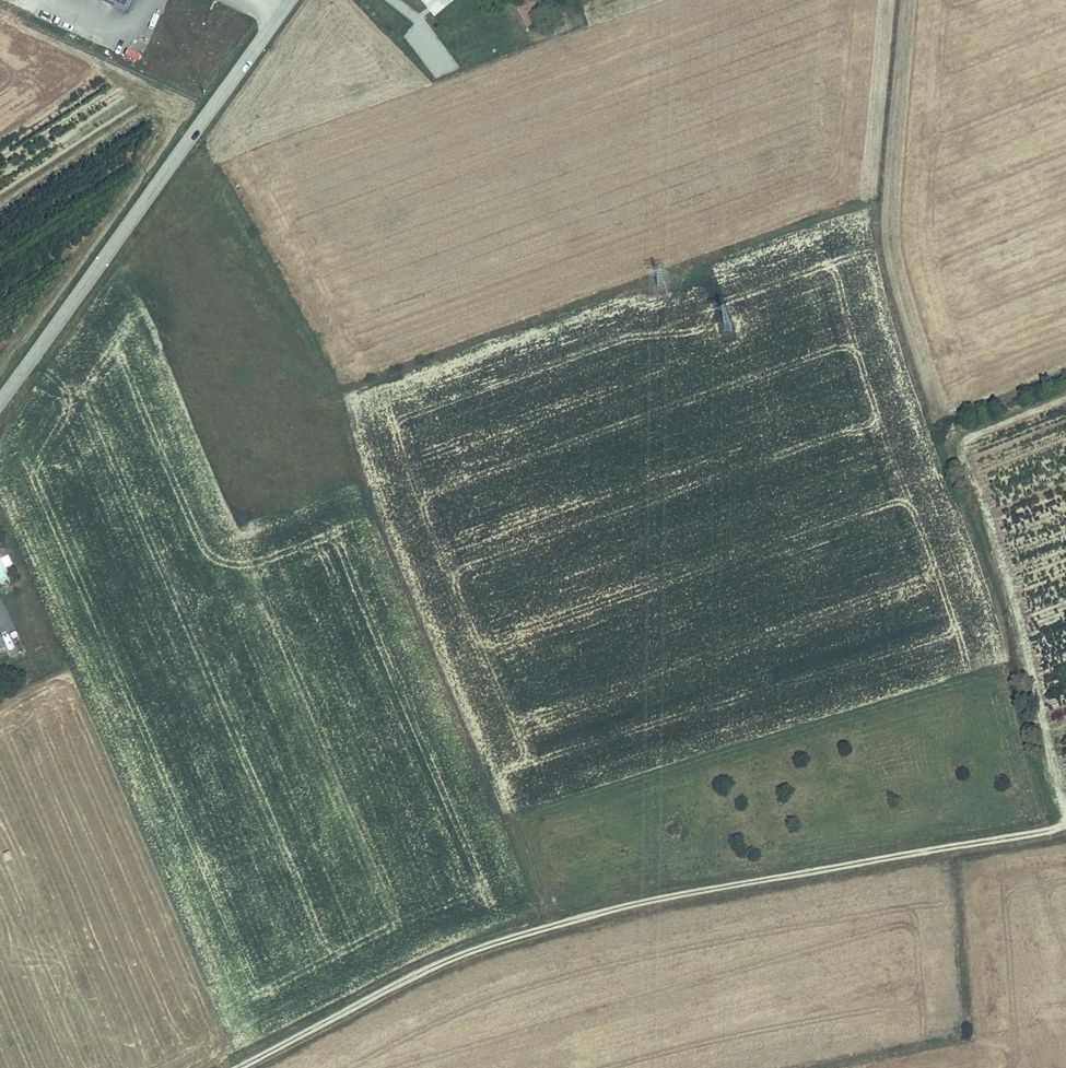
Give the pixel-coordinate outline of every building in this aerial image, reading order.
[(433,13),(451,0),(422,0),(433,13)] [(515,7),(522,22),(543,11),(537,0),(530,0),(515,7)]
